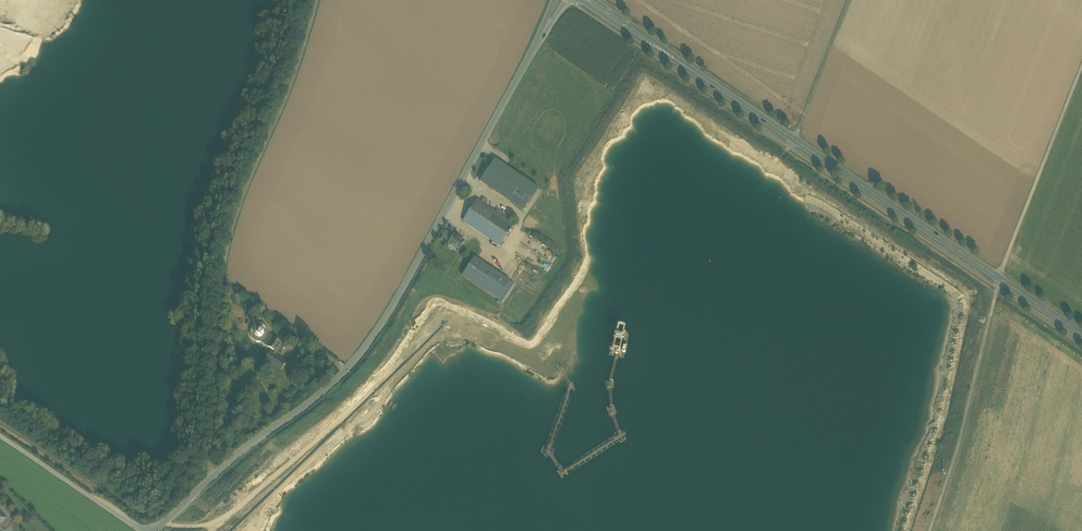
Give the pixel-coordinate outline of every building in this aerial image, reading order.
[(479,182),(523,211),(538,188),(495,159),(479,182)] [(477,200),(463,221),(500,245),(514,224),(477,200)] [(458,250),(464,242),(454,235),(453,236),(446,231),(440,240),(447,245),(448,244),(458,250)] [(559,255),(527,234),(515,252),(546,274),(559,255)] [(513,283),(474,257),(462,275),(498,300),(497,302),(500,304),(513,283)] [(261,342),(263,342),(265,341),(268,335),(268,334),(268,330),(266,327),(262,324),(259,324),(255,324),(253,326),(250,331),(249,334),(250,337),(252,340),(255,342),(259,343),(261,342)] [(263,342),(261,342),(269,348),(271,349),(274,351),(272,354),(271,353),(269,357),(271,358),(270,361),(272,362),(271,364),(281,370),(284,366),(286,363),(275,356),(283,344),(268,334),(268,335),(265,341),(263,342)] [(289,365),(286,363),(284,366),(285,367),(293,372),(303,357),(297,353),(289,365)] [(310,371),(306,368),(300,375),(304,378),(310,371)] [(7,518),(1,525),(4,528),(11,521),(7,518)]
